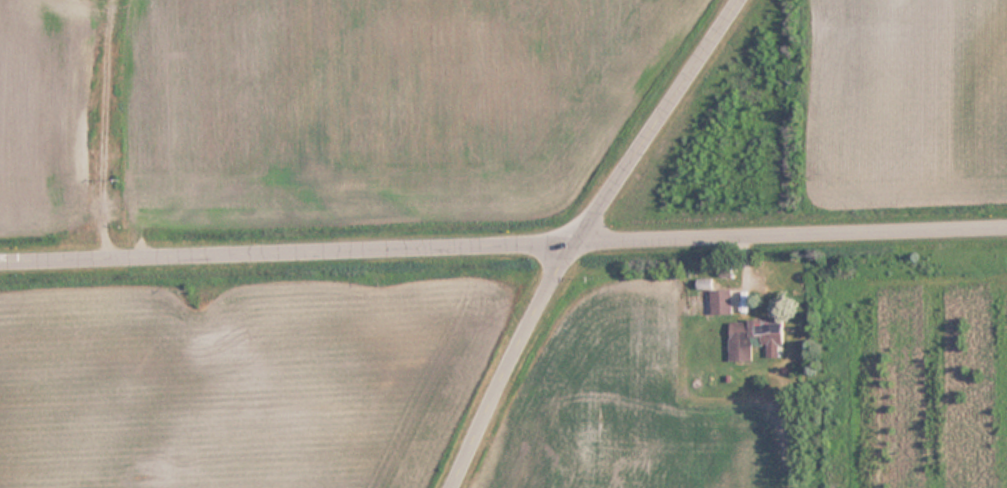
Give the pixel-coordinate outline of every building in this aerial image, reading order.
[(731,289),(711,289),(711,314),(731,314),(731,289)] [(730,361),(753,360),(752,346),(766,346),(766,357),(783,357),(782,319),(729,320),(730,361)]
